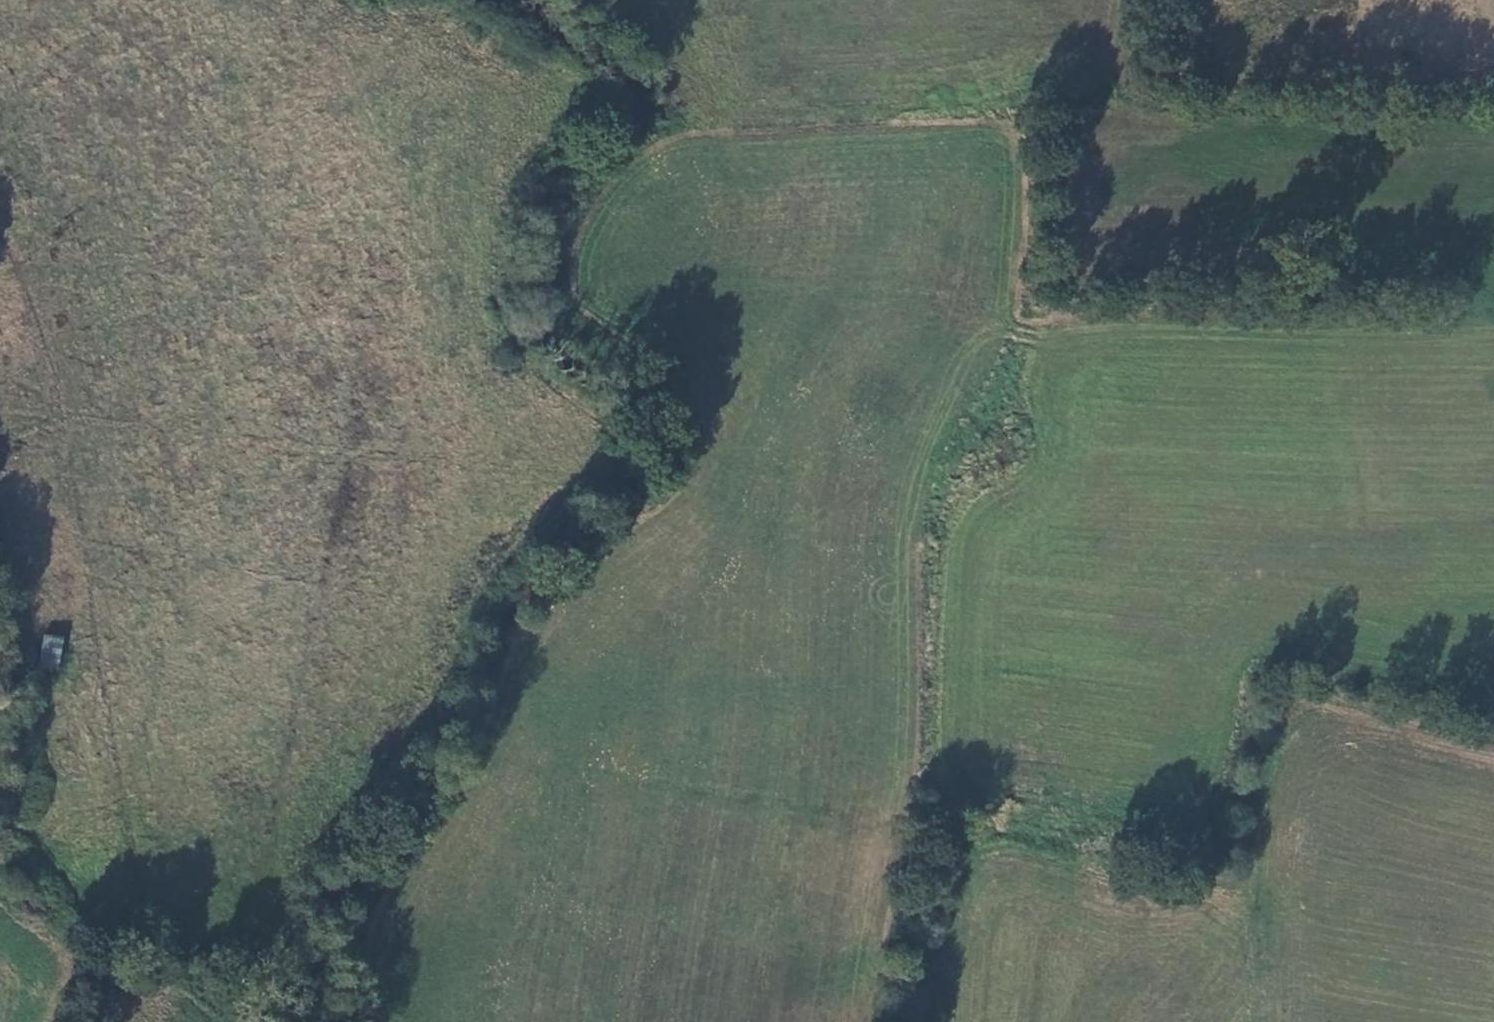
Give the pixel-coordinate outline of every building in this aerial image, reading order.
[(38,666),(58,670),(63,637),(43,634),(38,666)]
